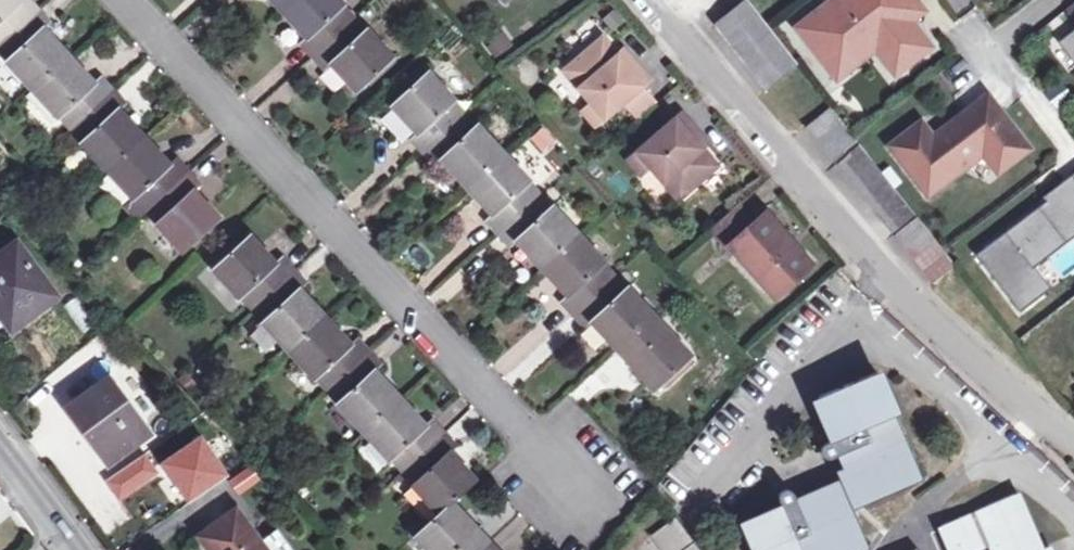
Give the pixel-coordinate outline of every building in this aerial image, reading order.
[(37,5),(32,0),(0,0),(0,40),(37,5)] [(344,0),(287,0),(282,5),(309,34),(302,41),(313,53),(352,16),(342,6),(346,2),(344,0)] [(911,22),(897,21),(899,10),(903,7),(898,0),(837,0),(798,30),(839,81),(860,64),(853,56),(870,42),(877,51),(889,52),(891,51),(903,66),(907,62),(913,63),(924,54),(925,48),(929,45),(911,22)] [(903,7),(899,10),(897,21),(911,22),(925,12),(915,0),(898,0),(903,7)] [(798,65),(747,2),(716,27),(765,91),(798,65)] [(37,5),(0,40),(0,44),(9,54),(6,59),(32,86),(69,51),(43,23),(48,18),(37,5)] [(363,28),(352,16),(313,53),(327,66),(334,60),(357,86),(392,52),(367,25),(363,28)] [(625,68),(611,53),(596,36),(557,68),(585,102),(582,105),(595,121),(618,101),(638,83),(645,78),(631,63),(625,68)] [(618,48),(611,53),(625,68),(631,63),(618,48)] [(69,51),(32,86),(58,114),(62,111),(73,122),(112,86),(101,75),(96,80),(69,51)] [(889,52),(877,51),(897,76),(913,63),(907,62),(903,66),(891,51),(889,52)] [(423,149),(463,112),(452,100),(455,97),(430,71),(393,105),(418,132),(413,138),(423,149)] [(638,83),(618,101),(632,118),(653,100),(638,83)] [(112,86),(73,122),(85,134),(81,138),(107,167),(145,132),(119,105),(124,100),(112,86)] [(991,97),(965,117),(976,132),(1002,112),(991,97)] [(955,267),(831,108),(806,127),(930,286),(955,267)] [(475,125),(463,112),(423,149),(437,164),(443,159),(467,184),(504,150),(478,122),(475,125)] [(924,124),(893,147),(931,197),(986,155),(991,162),(1004,152),(1014,165),(1032,151),(1002,112),(976,132),(965,117),(935,139),(924,124)] [(629,160),(642,174),(647,169),(675,200),(712,169),(697,151),(685,137),(691,131),(678,116),(629,160)] [(685,137),(697,151),(704,145),(691,131),(685,137)] [(150,205),(189,169),(176,155),(170,159),(145,132),(107,167),(135,196),(139,193),(150,205)] [(504,150),(467,184),(493,211),(487,217),(498,228),(537,192),(527,180),(530,177),(504,150)] [(1004,152),(991,162),(1001,175),(1014,165),(1004,152)] [(642,174),(629,160),(625,163),(638,178),(642,174)] [(200,181),(189,169),(150,205),(161,216),(157,221),(182,247),(219,212),(195,186),(200,181)] [(969,249),(1015,315),(1073,274),(1073,176),(969,249)] [(542,263),(578,229),(553,202),(550,206),(537,192),(498,228),(510,242),(517,237),(542,263)] [(727,246),(773,299),(809,268),(763,214),(751,226),(734,207),(707,231),(723,249),(727,246)] [(578,229),(542,263),(568,291),(561,298),(573,310),(613,273),(602,261),(605,258),(578,229)] [(258,303),(297,267),(286,255),(281,260),(255,232),(218,267),(244,295),(248,292),(258,303)] [(20,321),(54,297),(17,245),(0,257),(0,294),(20,321)] [(297,267),(258,303),(271,316),(267,320),(293,346),(329,312),(305,286),(310,281),(297,267)] [(613,273),(573,310),(584,322),(591,316),(619,346),(655,312),(628,283),(624,286),(613,273)] [(20,321),(0,294),(0,310),(12,327),(20,321)] [(1021,348),(1062,400),(1073,389),(1073,306),(1021,348)] [(332,382),(371,346),(359,333),(353,338),(329,312),(293,346),(318,373),(321,369),(332,382)] [(655,312),(619,346),(655,385),(691,350),(655,312)] [(249,333),(264,348),(275,338),(260,323),(249,333)] [(383,358),(371,346),(332,382),(343,393),(339,397),(367,426),(403,392),(376,364),(383,358)] [(878,398),(884,395),(875,373),(817,398),(829,425),(823,428),(829,442),(821,446),(820,455),(826,460),(835,457),(855,503),(919,475),(904,440),(897,443),(878,398)] [(110,384),(75,410),(111,459),(146,433),(110,384)] [(403,392),(367,426),(392,453),(395,450),(407,463),(446,427),(435,414),(428,420),(403,392)] [(897,443),(904,440),(884,395),(878,398),(897,443)] [(442,508),(452,498),(478,474),(451,446),(458,439),(446,427),(407,463),(417,474),(414,477),(442,508)] [(200,439),(168,467),(196,499),(227,471),(200,439)] [(139,456),(106,479),(117,495),(150,472),(139,456)] [(228,479),(239,494),(260,478),(250,463),(228,479)] [(865,544),(842,489),(814,500),(811,494),(794,501),(790,492),(782,491),(777,498),(779,507),(765,513),(767,518),(739,530),(748,549),(851,549),(865,544)] [(951,549),(983,549),(988,548),(988,549),(1035,549),(1012,496),(941,526),(951,549)] [(442,508),(418,531),(435,549),(481,549),(491,541),(452,498),(442,508)] [(240,508),(203,534),(215,549),(270,549),(240,508)] [(679,518),(653,536),(663,549),(702,549),(679,518)] [(481,549),(499,549),(491,541),(481,549)]
